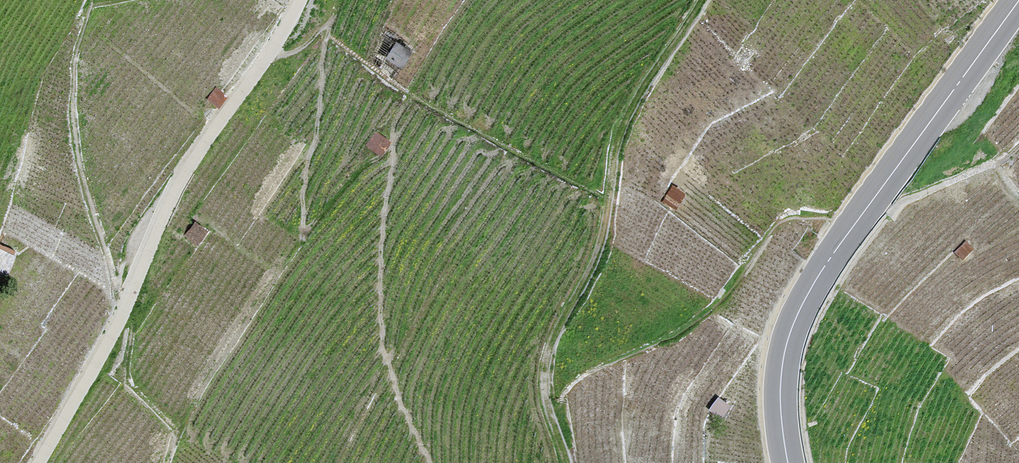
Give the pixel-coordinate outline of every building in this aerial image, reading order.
[(412,49),(393,40),(385,57),(404,66),(412,49)] [(216,87),(207,99),(220,109),(229,97),(216,87)] [(375,131),(364,145),(378,156),(389,141),(375,131)] [(683,194),(673,188),(665,201),(675,207),(683,194)] [(205,231),(193,222),(183,235),(195,244),(205,231)] [(972,249),(966,242),(955,252),(962,259),(972,249)] [(0,248),(0,278),(4,280),(16,255),(0,248)] [(730,406),(719,398),(711,409),(722,417),(730,406)]
